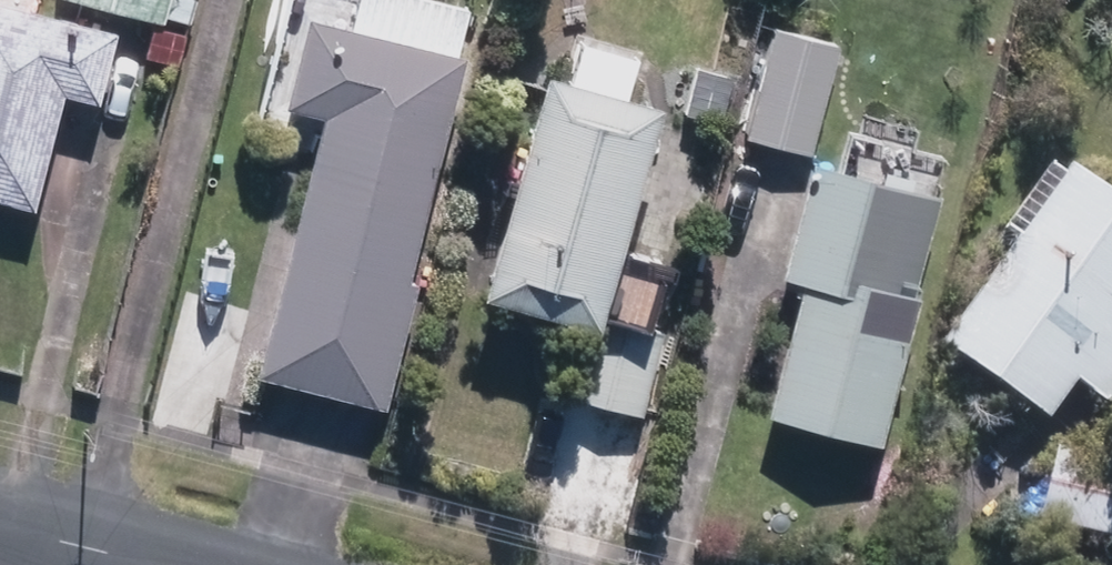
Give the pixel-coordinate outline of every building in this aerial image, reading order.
[(184,65),(201,1),(197,0),(67,0),(66,2),(170,30),(163,59),(184,65)] [(45,217),(75,101),(109,108),(126,39),(0,8),(0,205),(45,217)] [(363,408),(392,280),(384,278),(401,206),(436,51),(277,14),(257,102),(294,111),(280,178),(235,371),(254,375),(252,383),(363,408)] [(726,136),(789,152),(817,43),(754,27),(726,136)] [(440,289),(556,321),(618,98),(502,67),(440,289)] [(665,111),(701,121),(713,77),(676,68),(665,111)] [(739,413),(854,441),(892,292),(885,290),(911,194),(782,160),(754,273),(773,278),(739,413)] [(1022,421),(1049,383),(1083,407),(1111,366),(1111,323),(1096,312),(1111,290),(1111,216),(1039,165),(912,343),(1022,421)] [(559,349),(548,396),(620,414),(633,366),(637,348),(564,329),(559,349)] [(1099,544),(1111,486),(1111,467),(1036,451),(1019,526),(1099,544)]
